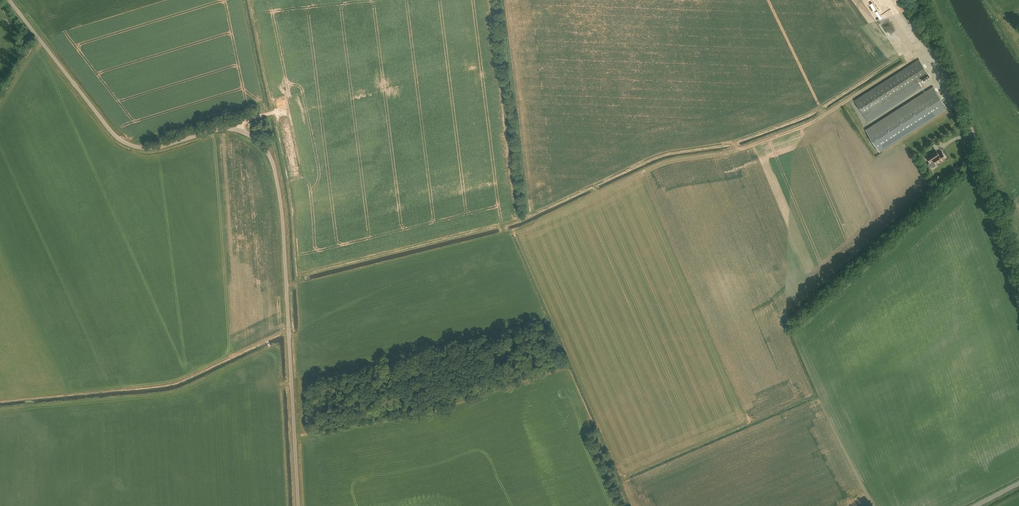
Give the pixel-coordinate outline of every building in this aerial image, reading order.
[(918,82),(929,75),(919,60),(854,101),(865,117),(868,122),(921,88),(918,82)] [(880,151),(947,108),(934,87),(866,130),(880,151)] [(927,156),(930,162),(934,160),(937,163),(946,157),(942,151),(938,154),(936,150),(932,153),(927,156)]
